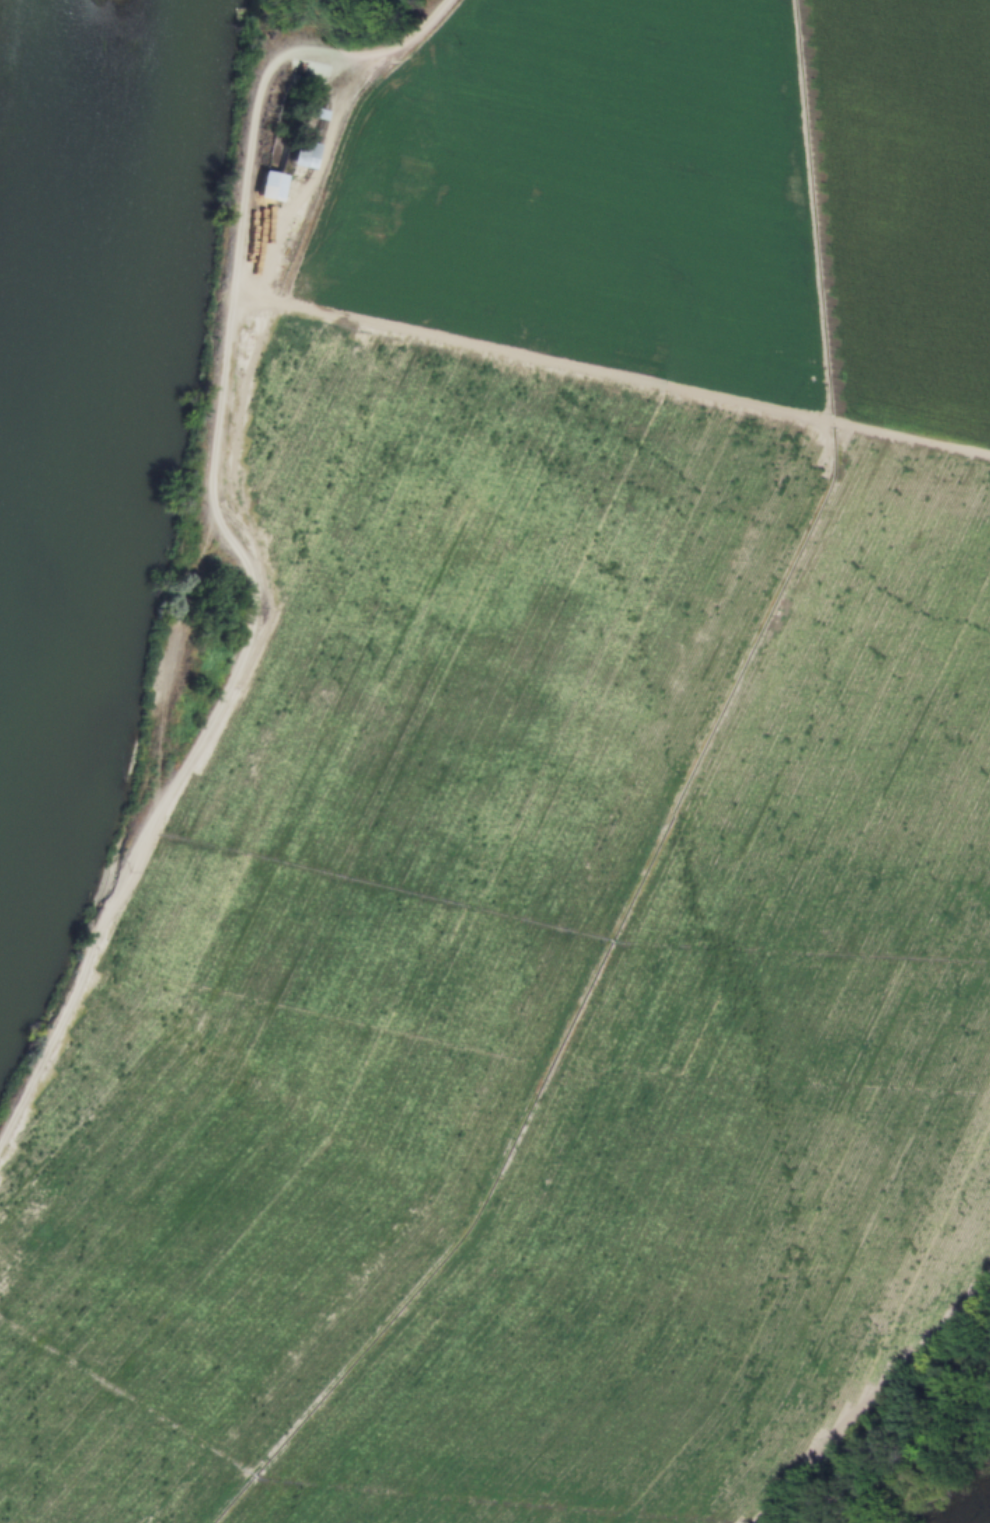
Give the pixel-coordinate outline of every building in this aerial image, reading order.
[(289,176),(310,180),(327,95),(305,91),(289,176)] [(257,200),(279,203),(283,176),(261,172),(257,200)]
